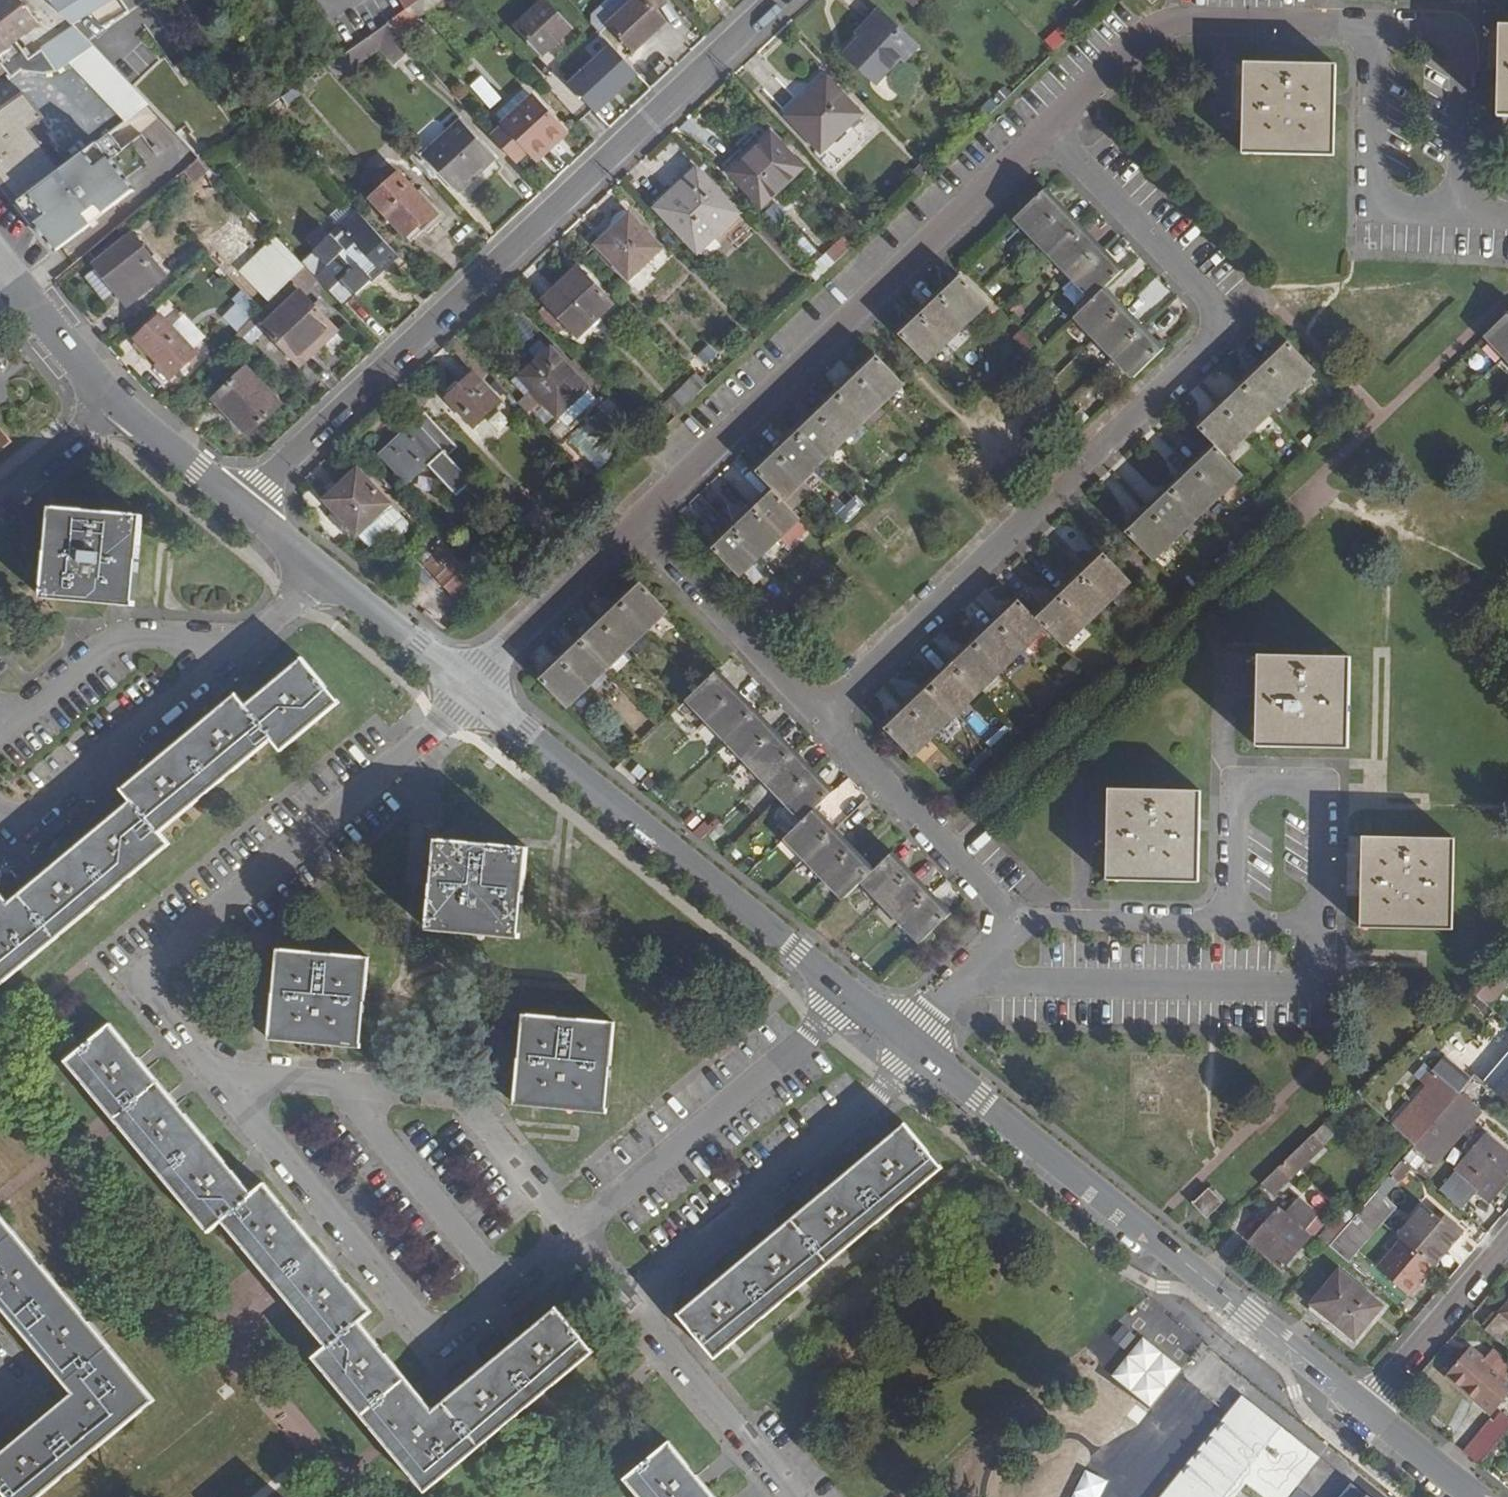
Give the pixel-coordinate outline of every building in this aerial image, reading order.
[(6,69),(12,77),(20,71),(44,73),(57,71),(69,62),(94,46),(75,26),(29,57),(15,40),(38,22),(21,0),(0,0),(0,61),(6,69)] [(73,24),(114,0),(50,0),(73,24)] [(406,8),(413,20),(414,21),(445,0),(417,0),(406,8)] [(544,0),(543,0),(516,25),(542,54),(569,28),(544,0)] [(592,12),(592,20),(600,29),(608,22),(632,0),(605,0),(592,12)] [(634,50),(664,21),(656,12),(644,0),(632,0),(608,22),(634,50)] [(656,12),(669,0),(644,0),(656,12)] [(388,21),(397,30),(413,20),(406,8),(388,21)] [(865,25),(869,28),(845,54),(878,84),(903,59),(905,62),(919,47),(879,11),(865,25)] [(388,21),(370,33),(380,44),(395,61),(412,46),(397,30),(388,21)] [(1507,117),(1507,26),(1500,26),(1497,117),(1507,117)] [(380,44),(370,33),(343,52),(326,64),(336,75),(380,44)] [(607,41),(563,81),(592,113),(636,73),(607,41)] [(69,62),(125,121),(148,103),(94,46),(69,62)] [(1335,156),(1338,65),(1246,63),(1244,155),(1335,156)] [(301,79),(293,64),(276,73),(284,88),(301,79)] [(802,100),(805,104),(790,118),(822,152),(862,115),(821,70),(781,109),(787,115),(802,100)] [(479,75),(467,85),(488,108),(500,98),(479,75)] [(311,76),(281,97),(288,105),(317,84),(311,76)] [(532,95),(520,83),(491,111),(502,122),(532,95)] [(18,201),(66,165),(35,125),(43,118),(25,93),(0,110),(0,177),(18,201)] [(566,130),(532,95),(502,122),(507,127),(531,152),(537,158),(566,130)] [(805,104),(802,100),(787,115),(790,118),(805,104)] [(185,142),(197,154),(235,128),(227,115),(206,129),(185,142)] [(462,122),(458,118),(443,132),(447,137),(462,122)] [(459,189),(494,157),(462,122),(447,137),(443,132),(431,143),(435,147),(427,155),(423,150),(417,145),(408,154),(413,160),(431,179),(441,169),(459,189)] [(763,208),(805,168),(779,141),(769,151),(762,143),(772,134),(764,126),(722,165),(763,208)] [(507,127),(496,137),(520,162),(531,152),(507,127)] [(566,130),(537,158),(541,162),(570,135),(566,130)] [(772,134),(762,143),(769,151),(779,141),(772,134)] [(66,165),(18,201),(54,247),(80,227),(78,226),(85,220),(87,223),(95,217),(92,213),(109,200),(112,204),(132,189),(97,142),(66,165)] [(435,147),(431,143),(423,150),(427,155),(435,147)] [(199,160),(184,172),(194,184),(208,172),(199,160)] [(741,214),(697,168),(656,207),(699,252),(741,214)] [(437,214),(399,173),(371,198),(405,235),(420,223),(423,226),(437,214)] [(1036,240),(1055,260),(1073,279),(1094,300),(1076,317),(1096,337),(1115,357),(1135,378),(1163,351),(1104,290),(1121,273),(1044,192),(1015,218),(1036,240)] [(358,211),(302,264),(304,266),(317,279),(342,306),(397,254),(358,211)] [(634,218),(630,213),(614,229),(617,233),(634,218)] [(630,280),(663,248),(634,218),(617,233),(614,229),(596,245),(630,280)] [(100,303),(115,291),(125,283),(137,298),(165,275),(131,233),(78,277),(100,303)] [(801,235),(785,250),(816,282),(850,250),(839,239),(822,256),(801,235)] [(240,270),(269,301),(304,266),(302,264),(275,236),(240,270)] [(261,309),(238,331),(250,343),(266,328),(300,365),(337,331),(303,293),(317,279),(304,266),(269,301),(261,309)] [(583,271),(577,267),(543,299),(547,304),(583,271)] [(580,338),(614,304),(583,271),(547,304),(580,338)] [(987,305),(960,277),(900,334),(927,363),(987,305)] [(997,277),(985,288),(992,296),(1004,285),(997,277)] [(115,291),(128,306),(137,298),(125,283),(115,291)] [(238,331),(261,309),(247,294),(222,317),(237,332),(238,331)] [(1012,300),(1002,310),(1009,317),(1019,307),(1012,300)] [(1507,358),(1507,314),(1486,336),(1505,355),(1507,358)] [(171,377),(197,352),(194,348),(172,326),(161,315),(135,340),(171,377)] [(184,315),(172,326),(194,348),(206,337),(184,315)] [(1035,344),(1020,329),(1011,337),(1025,352),(1035,344)] [(242,351),(250,343),(238,331),(237,332),(231,339),(242,351)] [(1189,465),(1167,486),(1145,507),(1124,528),(1153,559),(1174,539),(1178,536),(1191,523),(1196,518),(1219,497),(1243,473),(1226,456),(1248,435),(1271,412),(1316,370),(1285,339),(1264,360),(1241,382),(1218,403),(1196,425),(1213,443),(1189,465)] [(597,398),(550,350),(521,378),(534,392),(567,427),(597,398)] [(796,436),(776,455),(757,473),(774,490),(754,509),(734,528),(713,548),(740,577),(760,557),(780,538),(801,519),(784,501),(802,484),(822,464),(842,445),(863,425),(882,407),(904,385),(877,357),(856,378),(836,396),(816,416),(796,436)] [(280,404),(246,368),(214,399),(248,434),(280,404)] [(697,373),(675,393),(686,405),(708,385),(697,373)] [(501,402),(475,374),(448,400),(474,427),(501,402)] [(521,378),(513,386),(526,400),(534,392),(521,378)] [(675,393),(667,401),(678,413),(686,405),(675,393)] [(478,425),(487,438),(507,425),(498,412),(478,425)] [(452,443),(426,416),(381,456),(406,483),(428,465),(458,495),(473,481),(444,451),(452,443)] [(11,442),(0,429),(0,451),(11,442)] [(358,470),(325,502),(344,522),(348,526),(358,536),(379,516),(391,505),(358,470)] [(853,496),(833,515),(847,529),(867,510),(853,496)] [(51,509),(43,599),(134,608),(142,517),(51,509)] [(385,524),(379,516),(358,536),(370,548),(390,529),(385,524)] [(1191,523),(1178,536),(1185,544),(1199,531),(1191,523)] [(477,579),(447,546),(426,565),(456,598),(477,579)] [(993,620),(970,641),(949,662),(928,683),(904,706),(883,726),(913,756),(933,737),(957,714),(979,693),(1000,672),(1023,651),(1047,628),(1064,645),(1086,624),(1108,603),(1131,581),(1101,550),(1078,572),(1055,593),(1033,614),(1016,597),(993,620)] [(1199,565),(1192,571),(1205,585),(1212,578),(1199,565)] [(642,584),(541,680),(568,709),(587,690),(608,670),(628,651),(648,632),(669,611),(642,584)] [(1258,746),(1349,748),(1351,657),(1260,654),(1259,700),(1258,746)] [(0,892),(0,986),(1,987),(173,846),(162,834),(274,741),(281,750),(338,704),(302,661),(245,707),(236,696),(123,790),(132,801),(9,903),(0,892)] [(746,760),(765,780),(785,800),(805,822),(787,839),(805,858),(824,877),(845,900),(863,883),(882,902),(901,922),(921,942),(923,943),(950,917),(929,895),(910,875),(892,856),(874,872),(852,850),(834,831),(815,812),(833,794),(813,774),(794,753),(775,733),(756,713),(737,693),(718,673),(702,687),(689,700),(708,720),(727,740),(746,760)] [(655,731),(645,740),(654,749),(664,740),(655,731)] [(1201,790),(1110,789),(1108,880),(1199,882),(1201,790)] [(1455,838),(1365,836),(1362,927),(1453,930),(1455,838)] [(528,848),(437,840),(428,930),(520,938),(528,848)] [(369,958),(278,950),(270,1040),(361,1048),(369,958)] [(1507,985),(1487,968),(1467,987),(1490,1006),(1507,985)] [(606,1113),(614,1023),(524,1014),(516,1104),(606,1113)] [(445,1475),(528,1405),(593,1351),(557,1307),(433,1410),(358,1321),(369,1311),(263,1184),(251,1194),(111,1025),(67,1061),(208,1231),(222,1220),(327,1347),(315,1358),(426,1490),(445,1475)] [(1415,1145),(1471,1080),(1444,1056),(1431,1071),(1435,1074),(1392,1124),(1415,1145)] [(1492,1090),(1495,1093),(1500,1097),(1507,1087),(1507,1072),(1492,1090)] [(1471,1080),(1415,1145),(1404,1158),(1413,1166),(1424,1175),(1495,1093),(1492,1090),(1475,1075),(1471,1080)] [(1500,1097),(1507,1104),(1507,1087),(1500,1097)] [(941,1167),(905,1125),(679,1315),(715,1358),(941,1167)] [(1325,1148),(1314,1135),(1262,1184),(1274,1197),(1325,1148)] [(1489,1135),(1481,1144),(1471,1155),(1457,1172),(1489,1200),(1507,1178),(1507,1151),(1489,1135)] [(1481,1144),(1474,1138),(1464,1149),(1471,1155),(1481,1144)] [(1404,1158),(1392,1172),(1401,1179),(1413,1166),(1404,1158)] [(1222,1202),(1209,1189),(1194,1204),(1207,1217),(1222,1202)] [(1376,1190),(1364,1205),(1383,1221),(1395,1207),(1376,1190)] [(1283,1266),(1309,1235),(1306,1232),(1318,1218),(1295,1198),(1283,1212),(1279,1209),(1252,1240),(1283,1266)] [(1460,1234),(1426,1204),(1409,1224),(1399,1235),(1401,1236),(1434,1265),(1460,1234)] [(1364,1205),(1348,1223),(1367,1239),(1383,1221),(1364,1205)] [(73,1393),(0,1455),(0,1486),(9,1496),(38,1496),(155,1401),(0,1216),(0,1306),(73,1393)] [(1391,1228),(1399,1235),(1409,1224),(1400,1217),(1391,1228)] [(1348,1223),(1338,1235),(1330,1245),(1349,1261),(1367,1239),(1348,1223)] [(1401,1236),(1375,1267),(1408,1296),(1434,1265),(1401,1236)] [(1383,1305),(1341,1271),(1313,1303),(1355,1338),(1383,1305)] [(1485,1331),(1507,1349),(1507,1304),(1485,1331)] [(1164,1389),(1178,1373),(1190,1358),(1191,1356),(1174,1342),(1178,1338),(1146,1312),(1116,1350),(1164,1389)] [(1174,1342),(1191,1356),(1195,1351),(1178,1338),(1174,1342)] [(1473,1349),(1449,1376),(1491,1412),(1507,1392),(1507,1362),(1495,1351),(1487,1360),(1473,1349)] [(1178,1373),(1230,1415),(1242,1400),(1190,1358),(1178,1373)] [(1242,1400),(1230,1415),(1165,1496),(1235,1496),(1245,1484),(1263,1496),(1286,1496),(1317,1457),(1244,1398),(1242,1400)] [(1492,1419),(1465,1451),(1482,1465),(1507,1433),(1507,1415),(1504,1412),(1496,1422),(1492,1419)] [(150,1442),(170,1468),(191,1452),(171,1426),(150,1442)] [(669,1443),(626,1478),(641,1496),(714,1496),(669,1443)] [(1350,1483),(1339,1496),(1368,1496),(1350,1483)] [(205,1489),(194,1496),(212,1496),(205,1489)]
